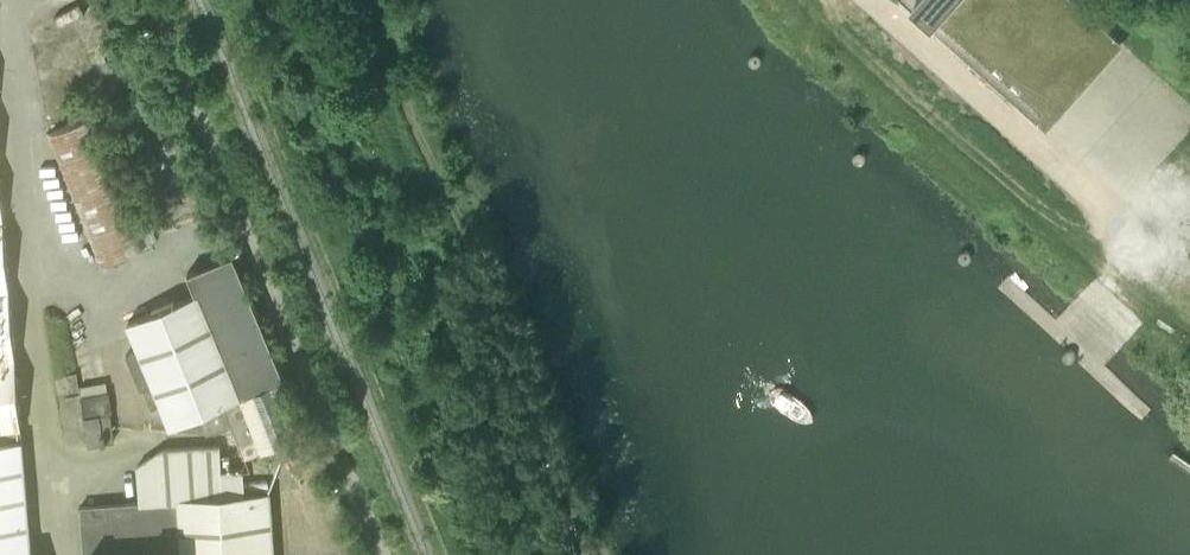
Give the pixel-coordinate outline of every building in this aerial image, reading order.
[(1039,124),(1046,130),(1124,43),(1117,37),(1075,0),(901,0),(1039,124)] [(99,263),(147,244),(96,113),(47,132),(99,263)] [(32,549),(0,170),(0,554),(25,554),(25,550),(32,549)] [(285,377),(282,378),(235,266),(211,276),(215,286),(129,321),(140,348),(127,354),(141,389),(144,388),(152,407),(161,403),(171,424),(200,412),(208,431),(231,421),(245,455),(307,429),(285,377)] [(76,372),(56,375),(59,391),(79,388),(76,372)] [(82,394),(90,442),(115,438),(110,411),(112,411),(108,390),(82,394)] [(271,448),(276,459),(310,444),(305,434),(271,448)] [(266,494),(244,495),(243,470),(222,470),(220,445),(163,448),(137,466),(138,478),(136,478),(139,501),(80,506),(84,554),(271,554),(266,494)]
